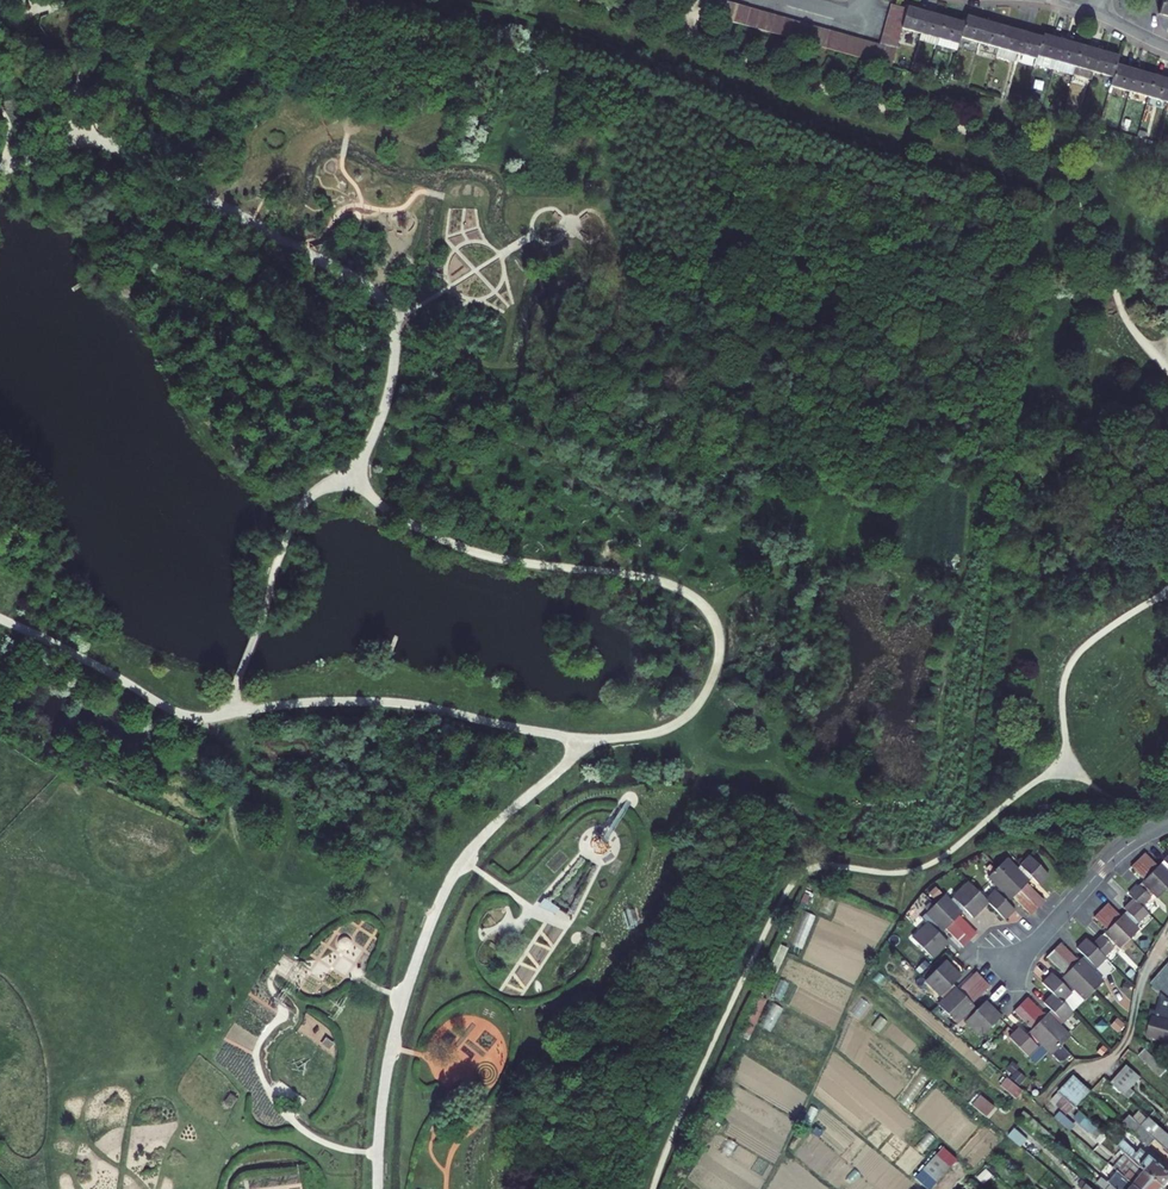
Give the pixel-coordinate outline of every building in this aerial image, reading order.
[(1158,15),(1167,18),(1167,0),(1162,0),(1158,15)] [(723,21),(772,35),(777,18),(728,4),(723,21)] [(777,18),(772,35),(894,70),(904,31),(924,36),(943,41),(941,49),(960,54),(964,42),(1002,52),(1000,61),(1019,66),(1021,57),(1040,62),(1038,69),(1057,75),(1060,66),(1079,71),(1076,80),(1095,85),(1098,77),(1117,82),(1115,91),(1167,106),(1167,81),(1121,67),(1124,58),(1048,36),(1047,38),(970,17),(969,23),(903,5),(903,7),(895,4),(883,48),(777,18)] [(924,36),(921,44),(941,49),(943,41),(924,36)] [(1131,858),(1159,887),(1167,877),(1164,873),(1161,870),(1164,867),(1167,870),(1167,851),(1165,848),(1149,863),(1138,852),(1131,858)] [(1017,861),(1018,861),(1038,878),(1045,871),(1027,852),(1017,861)] [(1036,880),(1038,878),(1018,861),(1020,864),(1016,868),(1013,865),(1004,855),(995,863),(1034,904),(1040,899),(1022,880),(1025,877),(1022,874),(1026,870),(1036,880)] [(1149,896),(1159,887),(1131,858),(1125,865),(1136,876),(1133,879),(1136,882),(1132,886),(1130,883),(1121,891),(1124,895),(1133,904),(1142,895),(1138,892),(1142,888),(1146,892),(1149,896)] [(1027,911),(1034,904),(995,863),(985,873),(994,883),(997,886),(994,889),(991,886),(982,895),(986,899),(1001,914),(1010,906),(1003,898),(1000,896),(1004,892),(1006,895),(1009,892),(1027,911)] [(969,916),(972,913),(986,899),(982,895),(968,880),(950,897),(953,899),(949,903),(947,900),(941,894),(931,903),(967,940),(973,933),(955,915),(958,912),(955,909),(959,906),(962,909),(969,916)] [(1095,908),(1122,937),(1131,928),(1127,924),(1124,920),(1128,917),(1131,920),(1140,911),(1133,904),(1124,895),(1115,904),(1122,910),(1118,913),(1116,911),(1113,913),(1102,902),(1095,908)] [(546,899),(541,907),(557,915),(561,909),(546,899)] [(927,924),(924,921),(909,936),(927,956),(943,940),(933,931),(937,927),(939,930),(942,928),(960,946),(967,940),(931,903),(922,912),(931,921),(927,924)] [(1100,926),(1098,928),(1101,931),(1096,935),(1094,933),(1084,942),(1096,953),(1105,944),(1102,941),(1106,938),(1109,941),(1113,945),(1116,943),(1122,937),(1095,908),(1088,914),(1100,926)] [(931,921),(922,912),(918,916),(924,921),(927,924),(931,921)] [(1049,948),(1088,989),(1097,980),(1088,970),(1085,967),(1089,964),(1091,967),(1100,958),(1096,953),(1084,942),(1082,939),(1073,947),(1080,954),(1083,957),(1079,960),(1077,957),(1074,960),(1056,942),(1049,948)] [(778,947),(769,973),(775,975),(785,949),(778,947)] [(1047,972),(1045,975),(1038,981),(1051,995),(1066,1011),(1071,1007),(1069,1005),(1077,996),(1079,998),(1088,989),(1049,948),(1043,955),(1060,973),(1058,975),(1060,978),(1057,982),(1054,979),(1047,972)] [(948,984),(953,979),(955,978),(940,962),(920,980),(935,996),(938,993),(942,997),(933,1006),(942,1015),(967,991),(979,979),(973,973),(954,991),(952,988),(949,991),(945,987),(948,984)] [(1167,1001),(1167,1000),(1167,973),(1162,969),(1148,986),(1157,993),(1167,1001)] [(967,1004),(975,997),(986,987),(979,979),(967,991),(942,1015),(951,1024),(957,1019),(960,1016),(963,1019),(960,1022),(975,1038),(994,1019),(980,1004),(973,1010),(970,1013),(966,1009),(969,1007),(967,1004)] [(748,1041),(767,998),(755,993),(737,1036),(748,1041)] [(1157,993),(1153,1012),(1150,1012),(1148,1018),(1150,1019),(1146,1039),(1167,1042),(1167,1002),(1167,1001),(1157,993)] [(1066,1011),(1051,995),(1041,1004),(1048,1011),(1050,1014),(1047,1017),(1045,1015),(1042,1017),(1024,998),(1017,1005),(1056,1045),(1065,1037),(1056,1027),(1053,1023),(1056,1020),(1059,1024),(1069,1014),(1066,1011)] [(763,1027),(772,1030),(780,1008),(771,1005),(763,1027)] [(1025,1038),(1033,1045),(1035,1042),(1044,1052),(1047,1054),(1056,1045),(1017,1005),(1011,1011),(1029,1029),(1026,1032),(1029,1035),(1025,1038)] [(1022,1036),(1016,1029),(1006,1039),(1024,1057),(1034,1048),(1031,1046),(1033,1045),(1025,1038),(1025,1039),(1022,1036)] [(1034,1048),(1024,1057),(1031,1064),(1044,1052),(1035,1042),(1033,1045),(1031,1046),(1034,1048)] [(1163,1066),(1141,1047),(1135,1054),(1157,1073),(1163,1066)] [(1109,1080),(1123,1092),(1139,1073),(1125,1062),(1109,1080)] [(1017,1085),(1001,1071),(995,1079),(1011,1092),(1017,1085)] [(1071,1104),(1086,1087),(1069,1073),(1053,1089),(1071,1104)] [(453,1092),(447,1101),(456,1108),(463,1099),(453,1092)] [(979,1093),(971,1103),(985,1115),(993,1105),(979,1093)] [(1036,1120),(1020,1107),(1015,1112),(1031,1126),(1036,1120)] [(1162,1126),(1146,1112),(1137,1123),(1124,1112),(1118,1119),(1146,1143),(1153,1135),(1162,1126)] [(1068,1131),(1073,1126),(1060,1114),(1055,1119),(1068,1131)] [(1074,1122),(1097,1143),(1104,1136),(1080,1115),(1074,1122)] [(1145,1169),(1162,1184),(1167,1178),(1167,1168),(1140,1143),(1136,1148),(1109,1124),(1103,1132),(1145,1169)] [(1008,1134),(1021,1144),(1027,1136),(1015,1126),(1008,1134)] [(1153,1135),(1167,1147),(1167,1131),(1162,1126),(1153,1135)] [(944,1145),(938,1152),(952,1164),(958,1157),(944,1145)] [(938,1152),(931,1160),(945,1172),(952,1164),(938,1152)] [(931,1160),(925,1167),(939,1179),(945,1172),(931,1160)] [(939,1179),(925,1167),(917,1176),(931,1188),(939,1179)] [(1145,1169),(1138,1177),(1128,1168),(1123,1174),(1141,1188),(1158,1188),(1162,1184),(1145,1169)] [(1123,1174),(1117,1169),(1112,1175),(1128,1188),(1141,1188),(1123,1174)]
